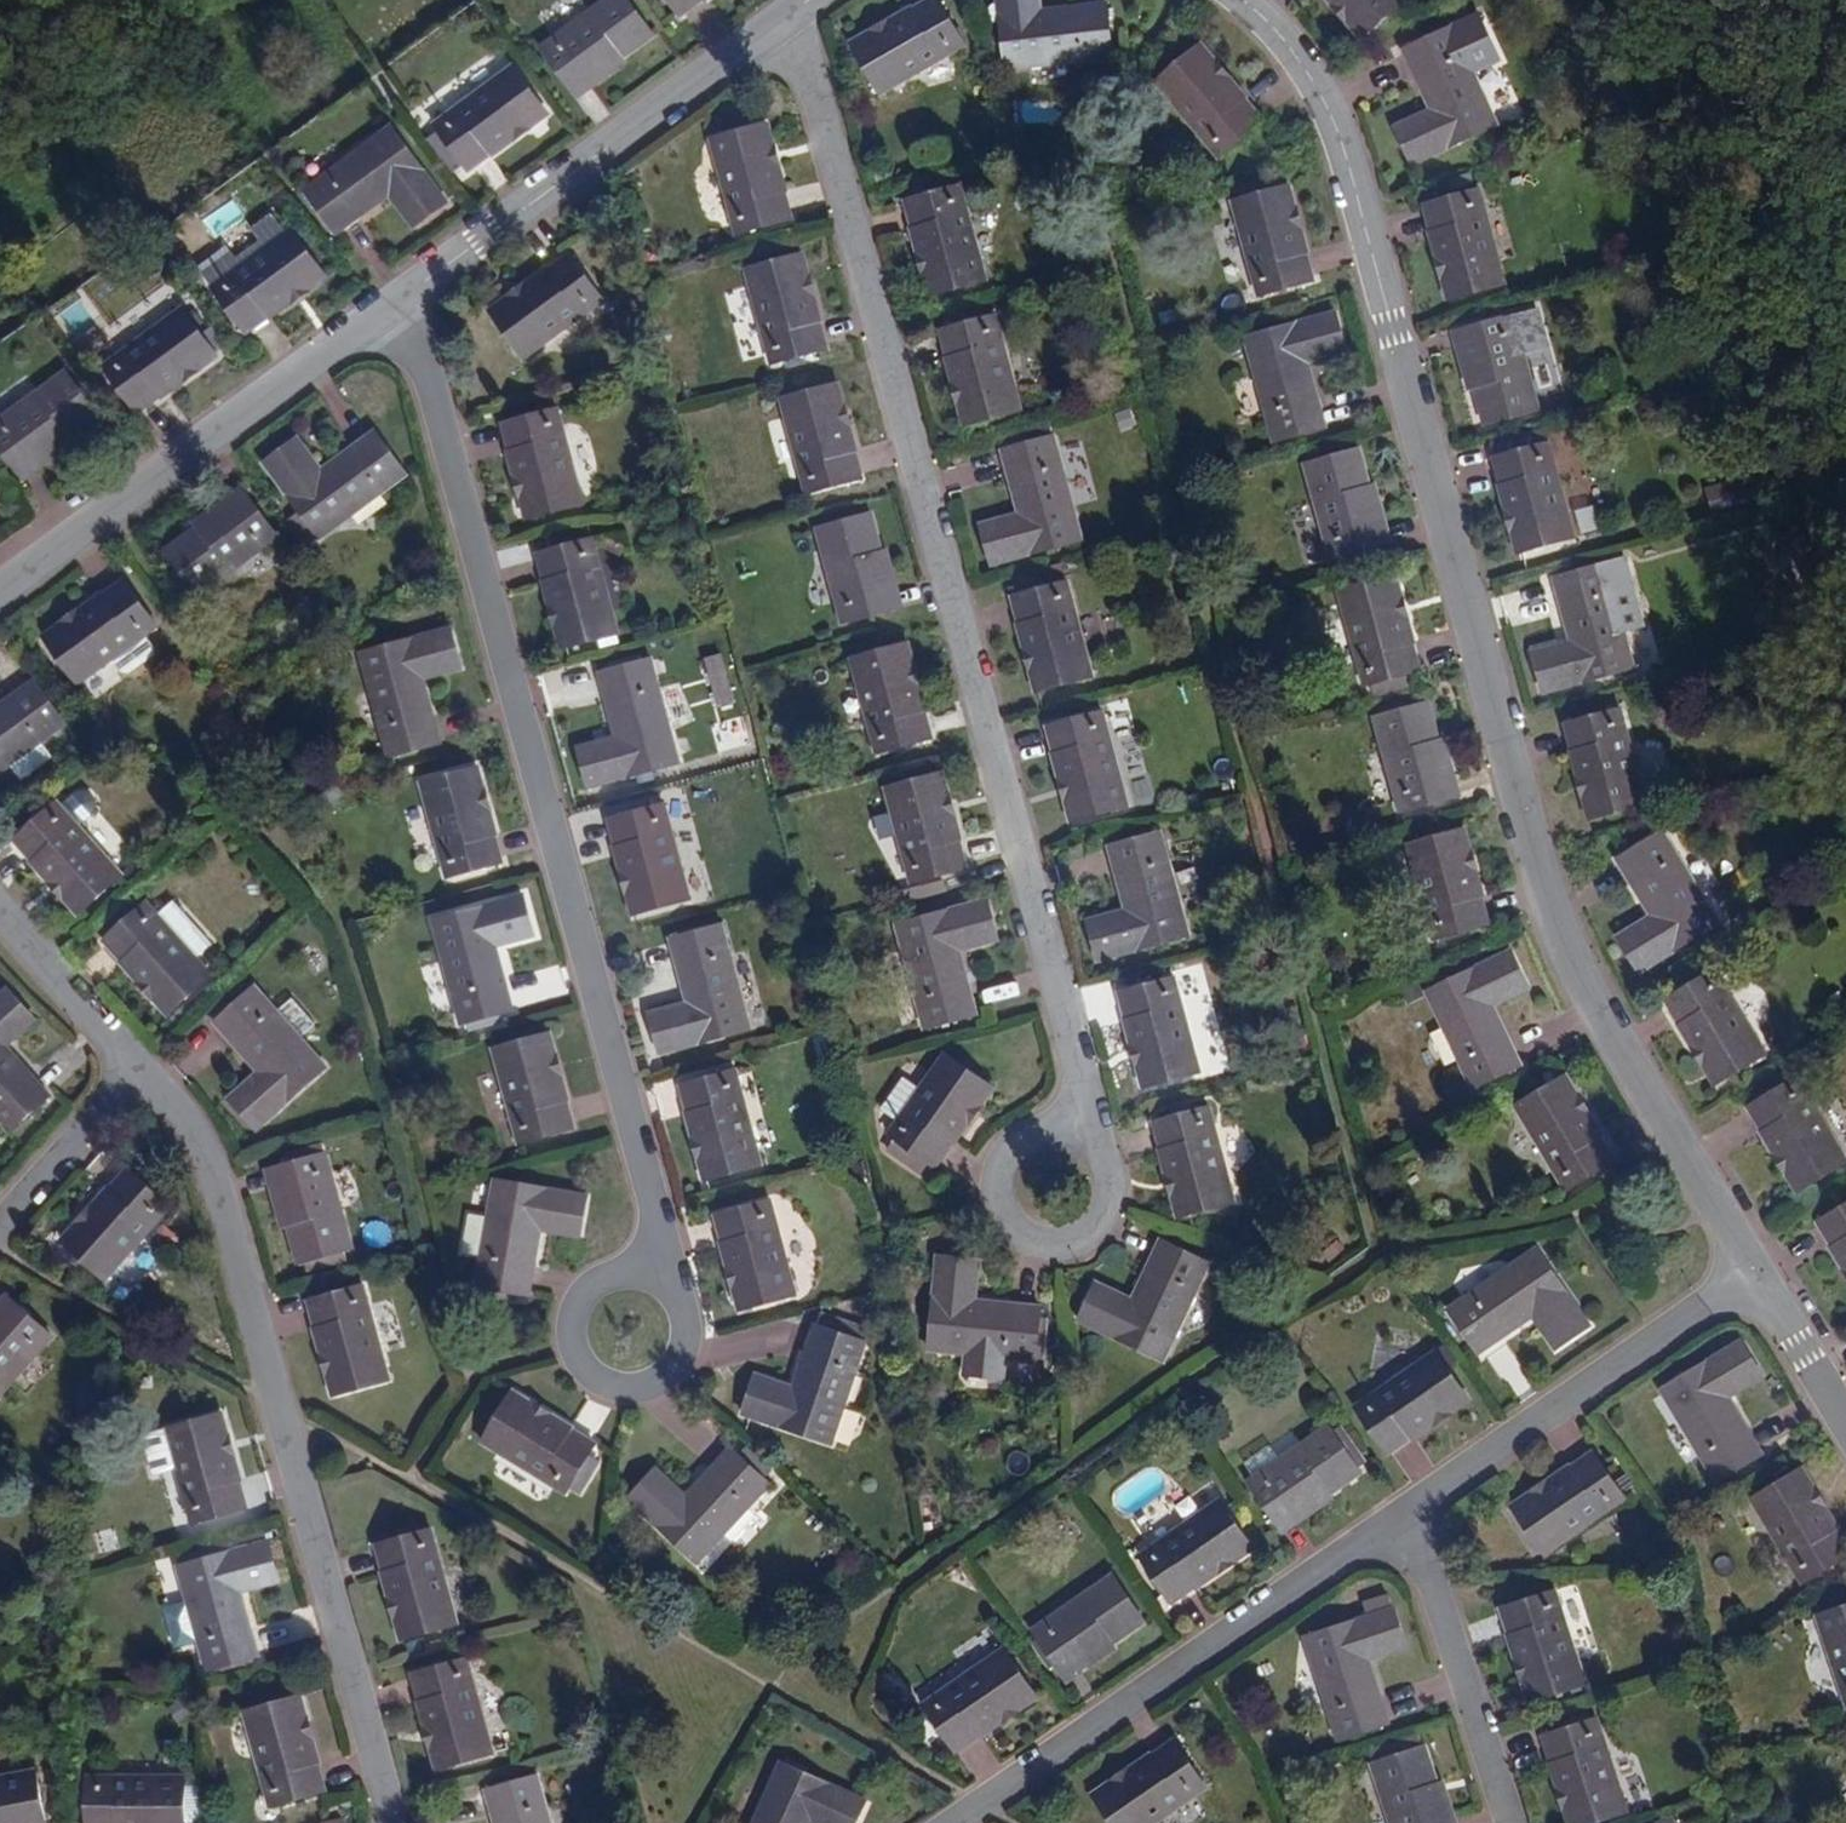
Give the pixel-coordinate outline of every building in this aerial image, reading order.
[(569,89),(612,58),(617,64),(652,39),(623,0),(609,0),(541,51),(569,89)] [(678,16),(699,0),(666,0),(678,16)] [(850,47),(878,93),(961,44),(936,0),(932,0),(850,47)] [(998,25),(1004,71),(1111,57),(1104,3),(1040,10),(1038,0),(995,0),(996,7),(998,25)] [(1361,34),(1402,1),(1401,0),(1332,0),(1361,34)] [(993,25),(998,25),(996,7),(990,8),(989,10),(988,11),(989,23),(990,24),(993,25)] [(1402,52),(1428,110),(1395,127),(1414,165),(1497,125),(1450,28),(1402,52)] [(1156,81),(1217,157),(1259,121),(1196,47),(1156,81)] [(612,58),(569,89),(575,98),(619,67),(617,64),(612,58)] [(440,135),(463,165),(467,170),(545,115),(513,71),(436,130),(440,135)] [(710,141),(735,235),(790,220),(765,125),(710,141)] [(391,128),(304,190),(336,234),(389,196),(411,225),(445,201),(391,128)] [(452,173),(463,165),(440,135),(429,143),(452,173)] [(904,201),(930,294),(981,280),(958,187),(951,189),(949,182),(912,192),(914,198),(904,201)] [(1231,203),(1258,296),(1310,283),(1284,188),(1231,203)] [(1423,206),(1447,298),(1500,285),(1475,192),(1423,206)] [(290,233),(213,289),(245,332),(323,276),(290,233)] [(568,257),(490,314),(522,358),(600,299),(568,257)] [(745,272),(769,363),(824,349),(800,257),(745,272)] [(184,309),(105,368),(137,411),(216,353),(184,309)] [(1242,337),(1269,442),(1323,425),(1306,364),(1342,354),(1332,312),(1242,337)] [(940,331),(966,424),(1016,410),(992,317),(940,331)] [(1509,319),(1463,331),(1477,383),(1470,385),(1481,427),(1536,413),(1509,319)] [(1477,383),(1463,331),(1454,334),(1468,386),(1470,385),(1477,383)] [(17,469),(61,437),(65,443),(101,417),(67,373),(0,423),(0,446),(17,469)] [(779,401),(805,492),(859,479),(834,386),(779,401)] [(502,424),(528,516),(579,502),(554,410),(502,424)] [(263,466),(319,538),(405,477),(373,433),(320,469),(299,440),(263,466)] [(61,437),(17,469),(23,477),(66,445),(65,443),(61,437)] [(999,452),(1016,512),(980,523),(991,563),(1081,538),(1054,437),(999,452)] [(1493,458),(1517,552),(1570,539),(1545,446),(1493,458)] [(1330,560),(1374,548),(1361,495),(1368,494),(1357,452),(1305,466),(1330,560)] [(1711,511),(1741,506),(1738,487),(1708,491),(1711,511)] [(198,522),(200,525),(204,530),(247,500),(241,492),(198,522)] [(1361,495),(1374,548),(1384,545),(1371,493),(1368,494),(1361,495)] [(204,530),(200,525),(164,551),(198,596),(276,538),(247,500),(204,530)] [(1591,506),(1572,513),(1580,536),(1599,530),(1591,506)] [(840,623),(886,610),(874,559),(880,557),(869,513),(815,529),(840,623)] [(538,552),(562,644),(614,629),(590,540),(538,552)] [(874,559),(886,610),(896,607),(883,556),(880,557),(874,559)] [(1551,579),(1567,642),(1532,652),(1543,692),(1632,670),(1606,565),(1551,579)] [(1411,684),(1408,673),(1419,669),(1393,577),(1339,593),(1364,686),(1370,683),(1374,695),(1411,684)] [(1013,598),(1037,689),(1089,677),(1064,584),(1013,598)] [(112,659),(143,636),(155,626),(124,585),(45,641),(77,684),(112,659)] [(358,654),(385,756),(439,743),(423,681),(459,671),(449,631),(358,654)] [(153,650),(143,636),(112,659),(122,672),(128,674),(152,656),(153,650)] [(850,659),(875,753),(929,739),(904,644),(850,659)] [(596,674),(612,738),(576,748),(588,788),(677,764),(649,659),(596,674)] [(10,766),(22,782),(53,760),(41,743),(65,726),(33,681),(0,703),(0,773),(10,766)] [(1399,812),(1445,801),(1432,748),(1437,747),(1427,705),(1407,710),(1406,705),(1390,709),(1392,714),(1373,719),(1399,812)] [(1565,724),(1591,818),(1642,805),(1618,711),(1565,724)] [(1047,727),(1073,819),(1124,806),(1099,714),(1047,727)] [(1432,748),(1445,801),(1455,798),(1442,745),(1437,747),(1432,748)] [(421,785),(448,879),(500,864),(474,771),(421,785)] [(886,790),(910,882),(964,867),(939,775),(886,790)] [(15,841),(79,914),(120,878),(75,829),(89,817),(92,813),(94,808),(93,803),(86,795),(81,794),(76,795),(72,798),(58,810),(54,805),(15,841)] [(610,822),(637,914),(690,901),(664,808),(610,822)] [(1408,846),(1433,938),(1486,924),(1462,833),(1408,846)] [(1615,863),(1650,918),(1618,939),(1641,974),(1720,925),(1662,833),(1615,863)] [(1108,848),(1123,910),(1087,920),(1098,961),(1187,936),(1160,834),(1108,848)] [(430,922),(458,1024),(464,1023),(466,1031),(503,1022),(501,1013),(513,1011),(496,949),(532,939),(521,898),(430,922)] [(893,926),(923,1028),(976,1012),(960,952),(996,940),(984,901),(893,926)] [(210,978),(193,960),(209,946),(170,902),(154,916),(145,906),(105,943),(167,1014),(210,978)] [(668,942),(685,1005),(649,1014),(660,1054),(749,1027),(722,927),(668,942)] [(1424,992),(1470,1088),(1519,1064),(1492,1006),(1527,988),(1509,954),(1424,992)] [(1668,999),(1717,1082),(1762,1054),(1714,972),(1668,999)] [(1118,994),(1145,1087),(1196,1073),(1171,979),(1118,994)] [(11,1129),(50,1093),(8,1044),(35,1019),(7,989),(0,995),(0,1117),(11,1129)] [(212,1026),(254,1074),(228,1099),(256,1131),(325,1069),(253,990),(212,1026)] [(492,1048),(518,1143),(571,1129),(545,1033),(492,1048)] [(945,1056),(920,1093),(898,1124),(889,1137),(895,1142),(887,1153),(916,1173),(924,1162),(933,1168),(990,1088),(945,1056)] [(681,1087),(707,1179),(760,1164),(736,1072),(681,1087)] [(1750,1107),(1799,1191),(1845,1164),(1796,1078),(1750,1107)] [(1516,1107),(1565,1190),(1612,1161),(1562,1079),(1516,1107)] [(898,1124),(920,1093),(903,1081),(881,1112),(898,1124)] [(1153,1123),(1179,1216),(1231,1203),(1206,1108),(1153,1123)] [(323,1156),(277,1168),(291,1221),(284,1224),(295,1265),(302,1263),(308,1261),(311,1272),(342,1263),(339,1253),(348,1250),(323,1156)] [(291,1221),(277,1168),(268,1171),(282,1224),(284,1224),(291,1221)] [(128,1173),(64,1244),(103,1280),(167,1208),(128,1173)] [(478,1254),(473,1284),(481,1285),(480,1293),(518,1299),(518,1293),(530,1294),(541,1232),(579,1238),(587,1195),(492,1178),(485,1216),(467,1212),(460,1251),(478,1254)] [(717,1217),(742,1310),(794,1295),(771,1203),(717,1217)] [(1845,1269),(1845,1207),(1819,1224),(1845,1269)] [(1156,1243),(1129,1299),(1096,1285),(1078,1322),(1161,1362),(1208,1266),(1156,1243)] [(1536,1250),(1448,1310),(1479,1356),(1532,1321),(1554,1350),(1588,1327),(1536,1250)] [(1037,1336),(1038,1318),(1039,1307),(976,1300),(977,1261),(936,1259),(928,1352),(965,1355),(964,1377),(1003,1380),(1005,1359),(1034,1361),(1035,1359),(1039,1359),(1042,1359),(1044,1337),(1041,1337),(1037,1336)] [(305,1273),(311,1272),(308,1261),(302,1263),(305,1273)] [(309,1304),(336,1396),(388,1383),(361,1289),(309,1304)] [(14,1306),(7,1300),(0,1307),(0,1321),(14,1306)] [(14,1306),(0,1321),(0,1393),(49,1338),(14,1306)] [(1045,1319),(1038,1318),(1037,1336),(1041,1337),(1044,1337),(1045,1319)] [(814,1329),(793,1389),(758,1377),(744,1419),(833,1447),(865,1345),(845,1338),(847,1329),(827,1323),(824,1331),(814,1329)] [(1659,1392),(1714,1482),(1761,1454),(1729,1400),(1760,1378),(1738,1344),(1659,1392)] [(1436,1355),(1356,1409),(1388,1455),(1466,1401),(1436,1355)] [(482,1442),(565,1492),(569,1487),(576,1490),(594,1460),(588,1455),(593,1445),(510,1395),(482,1442)] [(167,1430),(193,1521),(245,1507),(219,1415),(167,1430)] [(164,1475),(177,1521),(186,1519),(162,1428),(139,1434),(151,1478),(164,1475)] [(1247,1484),(1276,1525),(1321,1494),(1324,1497),(1359,1474),(1356,1469),(1364,1463),(1340,1430),(1332,1435),(1328,1430),(1247,1484)] [(729,1451),(684,1496),(656,1472),(627,1501),(695,1564),(769,1487),(761,1480),(764,1476),(740,1453),(737,1457),(729,1451)] [(1592,1456),(1513,1508),(1541,1552),(1621,1499),(1592,1456)] [(1801,1581),(1845,1554),(1845,1553),(1798,1473),(1751,1500),(1801,1581)] [(1321,1494),(1276,1525),(1281,1531),(1326,1501),(1324,1497),(1321,1494)] [(1140,1557),(1171,1602),(1250,1548),(1219,1503),(1140,1557)] [(376,1546),(403,1639),(455,1624),(430,1531),(376,1546)] [(218,1665),(244,1658),(259,1654),(241,1592),(277,1581),(266,1540),(175,1565),(185,1601),(161,1607),(171,1646),(195,1640),(203,1669),(218,1665)] [(1031,1632),(1058,1672),(1103,1642),(1107,1647),(1143,1623),(1112,1577),(1031,1632)] [(1502,1608),(1530,1700),(1582,1685),(1553,1591),(1502,1608)] [(1301,1637),(1337,1739),(1389,1722),(1369,1660),(1405,1648),(1391,1608),(1301,1637)] [(1845,1704),(1845,1608),(1818,1617),(1845,1704)] [(1103,1642),(1058,1672),(1064,1680),(1108,1649),(1107,1647),(1103,1642)] [(925,1707),(955,1752),(1035,1697),(1004,1652),(925,1707)] [(246,1665),(244,1658),(218,1665),(220,1673),(246,1665)] [(413,1675),(441,1767),(491,1754),(465,1661),(413,1675)] [(245,1715),(269,1804),(323,1790),(298,1701),(245,1715)] [(1572,1822),(1595,1822),(1626,1814),(1593,1721),(1587,1723),(1585,1717),(1552,1728),(1553,1734),(1542,1738),(1572,1822)] [(1094,1800),(1111,1822),(1155,1822),(1205,1789),(1175,1744),(1094,1800)] [(1430,1791),(1438,1789),(1424,1748),(1371,1765),(1391,1822),(1441,1822),(1430,1791)] [(753,1822),(855,1822),(864,1802),(801,1773),(803,1766),(785,1758),(782,1765),(779,1764),(753,1822)] [(35,1773),(0,1780),(0,1822),(44,1822),(35,1773)] [(538,1776),(512,1784),(511,1779),(494,1784),(495,1788),(484,1791),(492,1822),(550,1822),(538,1776)] [(88,1822),(183,1822),(181,1778),(87,1778),(88,1822)] [(1441,1822),(1452,1822),(1441,1788),(1438,1789),(1430,1791),(1441,1822)]
